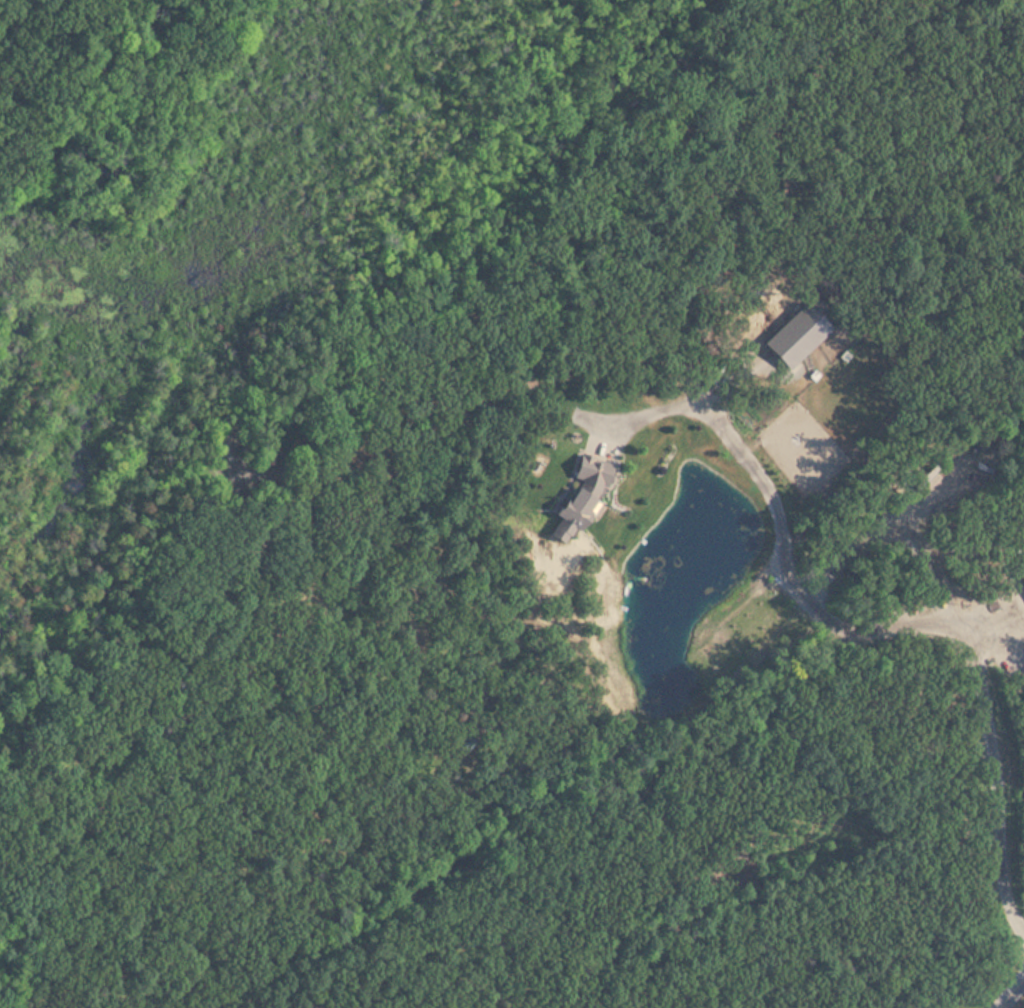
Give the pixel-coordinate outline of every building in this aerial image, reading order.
[(558,537),(568,540),(573,525),(586,529),(599,482),(576,476),(558,537)]
